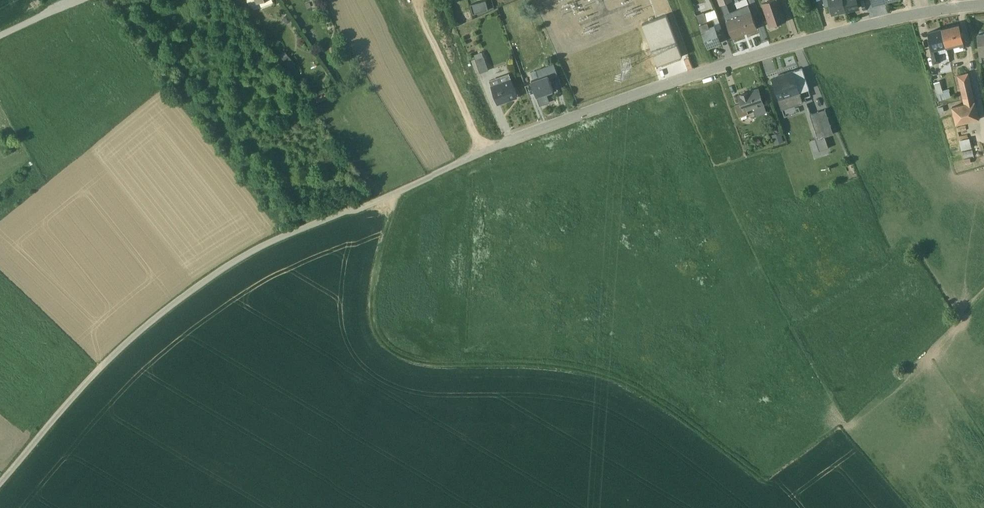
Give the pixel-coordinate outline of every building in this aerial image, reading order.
[(255,3),(257,2),(260,9),(272,4),(271,0),(254,0),(255,3)] [(472,9),(488,6),(487,0),(471,0),(472,9)] [(733,36),(758,26),(749,3),(730,9),(727,0),(719,0),(733,36)] [(762,0),(770,24),(780,20),(780,21),(783,20),(783,19),(786,18),(780,0),(763,0),(762,0)] [(846,8),(844,0),(824,0),(825,4),(829,3),(830,10),(832,10),(832,11),(846,8)] [(715,6),(705,10),(707,17),(712,16),(717,27),(722,25),(715,6)] [(704,9),(696,12),(708,44),(721,39),(717,27),(712,16),(707,17),(705,10),(704,9)] [(658,63),(683,54),(667,12),(643,21),(658,63)] [(942,26),(947,45),(953,43),(955,49),(964,46),(963,43),(964,43),(963,40),(964,40),(959,21),(950,23),(942,26)] [(938,51),(948,49),(947,45),(942,26),(929,29),(930,37),(929,38),(934,60),(940,59),(938,51)] [(476,55),(472,57),(477,70),(480,69),(481,70),(489,67),(483,49),(475,52),(476,55)] [(278,55),(289,68),(294,64),(284,51),(278,55)] [(541,102),(550,99),(547,92),(553,90),(552,88),(554,87),(550,76),(559,73),(554,60),(537,67),(540,74),(532,77),(537,93),(538,93),(541,102)] [(793,68),(772,75),(779,98),(800,91),(801,91),(801,89),(809,87),(802,66),(793,69),(793,68)] [(490,77),(498,101),(518,94),(510,70),(490,77)] [(956,122),(980,117),(968,70),(957,72),(964,101),(951,104),(956,122)] [(940,78),(934,80),(939,98),(951,94),(949,88),(950,88),(949,86),(943,88),(940,78)] [(741,100),(735,102),(739,114),(749,111),(747,107),(753,105),(756,113),(767,109),(759,85),(739,92),(741,100)] [(803,99),(800,91),(779,98),(782,106),(803,99)] [(834,131),(825,106),(810,111),(818,136),(834,131)] [(961,147),(972,145),(969,136),(959,138),(961,147)]
